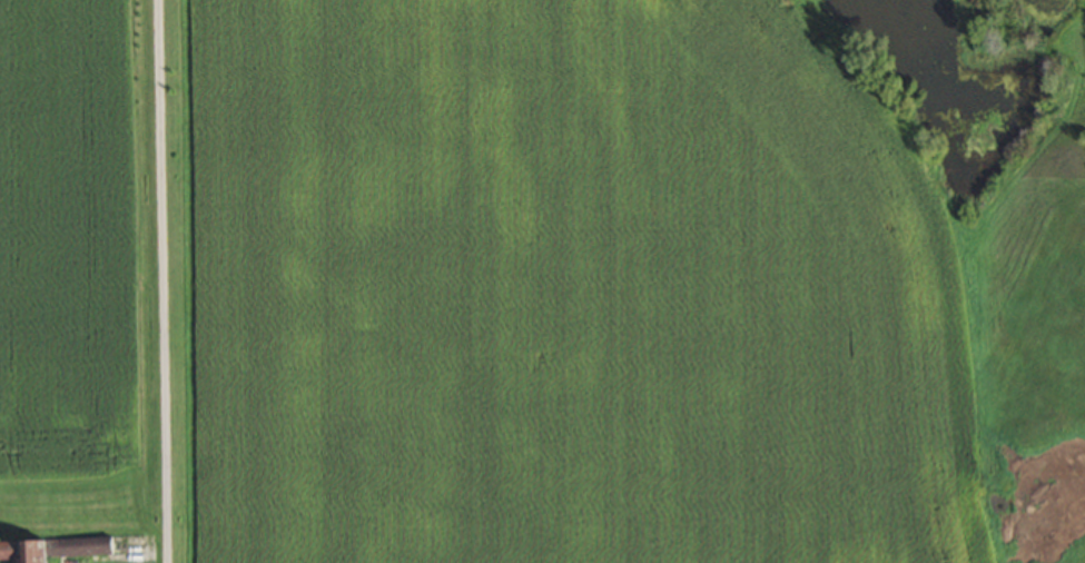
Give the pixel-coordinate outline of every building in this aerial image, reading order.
[(115,554),(115,537),(0,539),(0,559),(23,559),(23,562),(55,562),(55,556),(115,554)]
